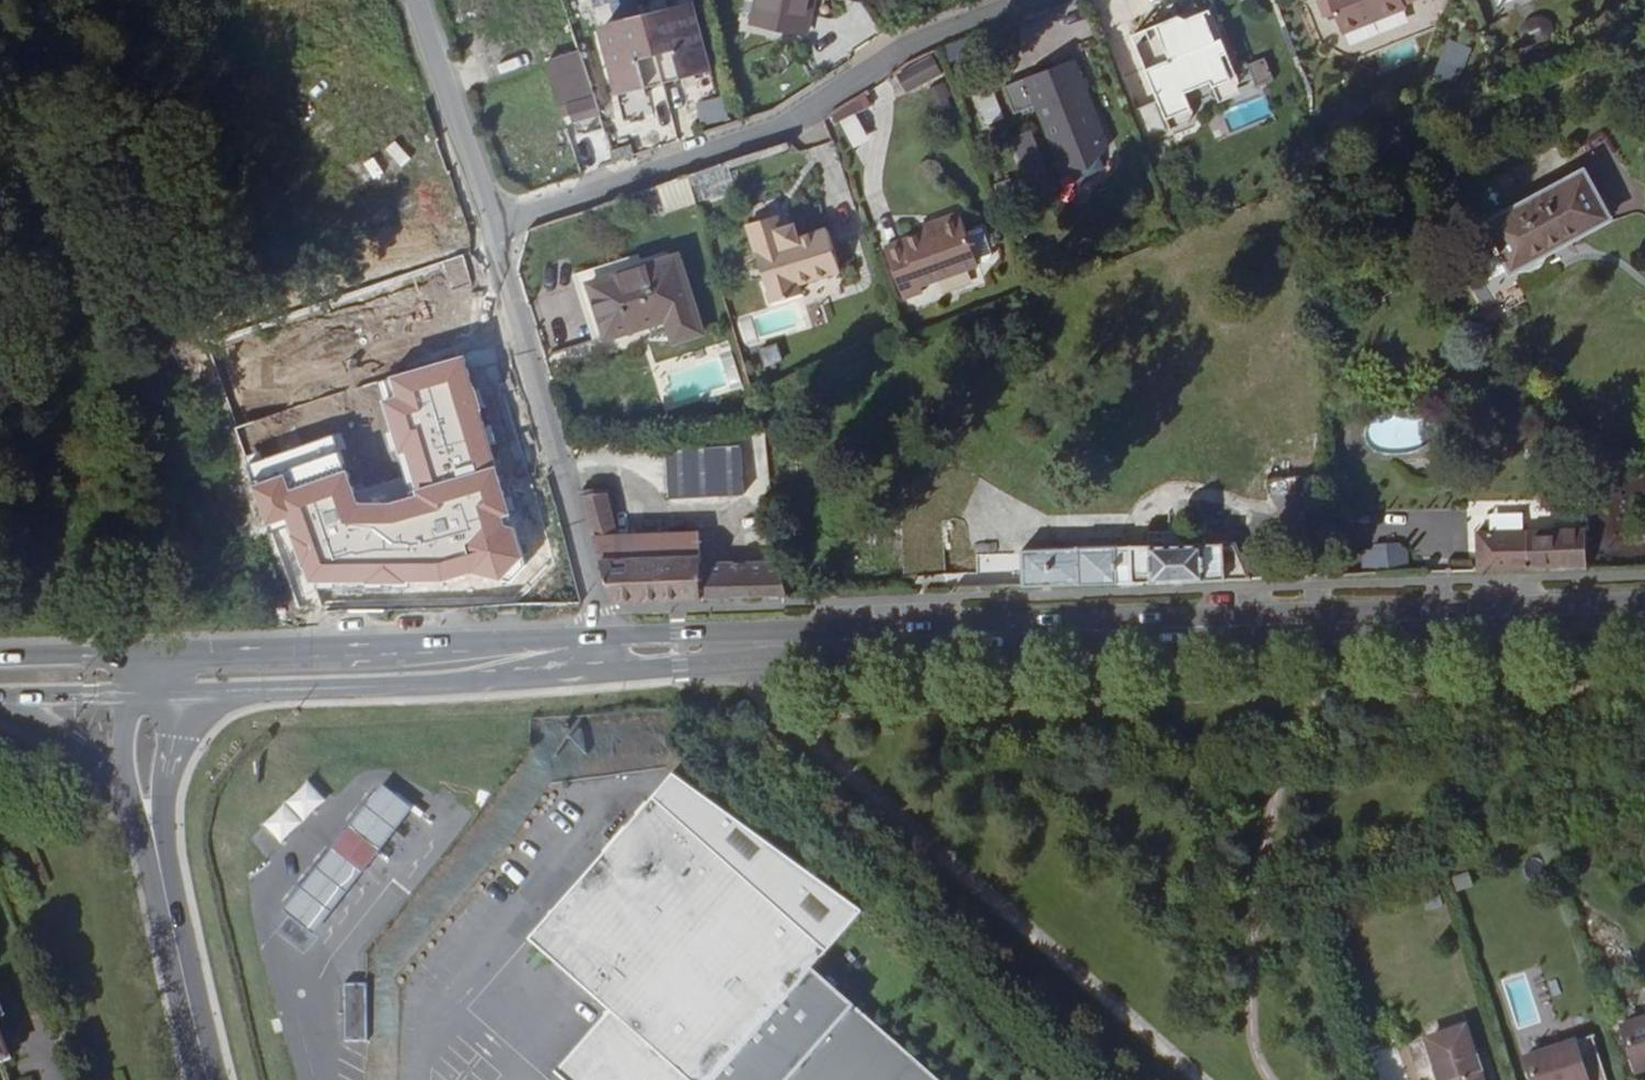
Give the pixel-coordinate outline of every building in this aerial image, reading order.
[(755,22),(810,34),(818,0),(759,0),(755,22)] [(1165,131),(1198,122),(1189,88),(1216,81),(1220,98),(1238,93),(1215,6),(1213,0),(1156,0),(1161,17),(1136,24),(1165,131)] [(1343,34),(1407,8),(1405,4),(1416,0),(1329,0),(1343,34)] [(1499,17),(1542,0),(1492,0),(1499,17)] [(630,34),(602,43),(621,104),(713,74),(694,14),(667,23),(665,19),(629,30),(630,34)] [(1437,65),(1459,73),(1469,47),(1447,39),(1437,65)] [(1077,57),(1002,83),(1012,112),(1032,105),(1058,179),(1113,160),(1077,57)] [(1255,85),(1273,80),(1267,57),(1249,62),(1255,85)] [(935,64),(901,78),(908,97),(942,84),(935,64)] [(588,76),(553,87),(565,125),(574,122),(576,126),(601,118),(588,76)] [(973,99),(984,125),(1004,117),(994,91),(973,99)] [(695,103),(702,126),(728,118),(721,95),(695,103)] [(1148,135),(1166,127),(1155,101),(1137,108),(1148,135)] [(634,146),(613,153),(617,164),(638,157),(634,146)] [(688,181),(698,209),(737,197),(727,168),(688,181)] [(1579,173),(1479,226),(1490,247),(1486,249),(1489,257),(1480,263),(1495,290),(1564,254),(1559,245),(1604,222),(1579,173)] [(688,181),(664,189),(674,217),(698,209),(688,181)] [(928,284),(977,264),(963,233),(954,214),(916,229),(919,236),(888,248),(909,301),(931,292),(928,284)] [(783,215),(752,225),(777,304),(806,295),(802,283),(843,270),(831,230),(803,238),(799,225),(787,228),(783,215)] [(963,233),(977,264),(991,258),(979,231),(982,231),(978,221),(967,225),(969,230),(963,233)] [(422,263),(424,288),(454,286),(452,262),(422,263)] [(594,295),(613,350),(674,330),(680,350),(708,341),(682,265),(641,279),(594,295)] [(601,353),(613,350),(594,295),(641,279),(637,268),(579,288),(601,353)] [(759,348),(764,367),(781,362),(777,344),(759,348)] [(464,355),(388,377),(394,396),(381,400),(397,455),(404,453),(416,495),(385,504),(356,504),(343,472),(290,494),(290,471),(255,481),(268,522),(288,516),(308,582),(441,581),(465,572),(499,580),(522,553),(464,355)] [(742,446),(669,449),(671,495),(743,492),(742,446)] [(1310,480),(1275,481),(1276,503),(1311,502),(1310,480)] [(784,573),(783,563),(703,565),(701,532),(621,535),(611,496),(576,495),(601,592),(610,612),(699,599),(786,596),(784,573)] [(1479,532),(1479,573),(1591,568),(1590,528),(1479,532)] [(1118,547),(1120,586),(1253,581),(1235,546),(1201,546),(1201,535),(1147,536),(1147,547),(1118,547)] [(1025,548),(1026,587),(1026,590),(1120,586),(1118,547),(1025,548)] [(318,934),(408,803),(377,782),(287,913),(318,934)] [(264,825),(279,842),(324,802),(309,784),(264,825)] [(837,936),(659,784),(535,925),(542,932),(618,997),(569,1054),(565,1059),(589,1079),(710,1079),(732,1055),(837,936)] [(618,997),(542,932),(493,987),(569,1054),(618,997)] [(366,1039),(366,984),(342,984),(342,1039),(366,1039)] [(24,1050),(12,1015),(0,1019),(0,1058),(24,1050)] [(1622,1025),(1637,1071),(1644,1068),(1644,1017),(1622,1025)] [(1480,1075),(1484,1074),(1479,1057),(1475,1058),(1464,1027),(1428,1039),(1439,1070),(1434,1072),(1437,1079),(1482,1079),(1480,1075)] [(1592,1034),(1524,1056),(1532,1079),(1607,1079),(1592,1034)] [(732,1055),(710,1079),(760,1079),(732,1055)]
